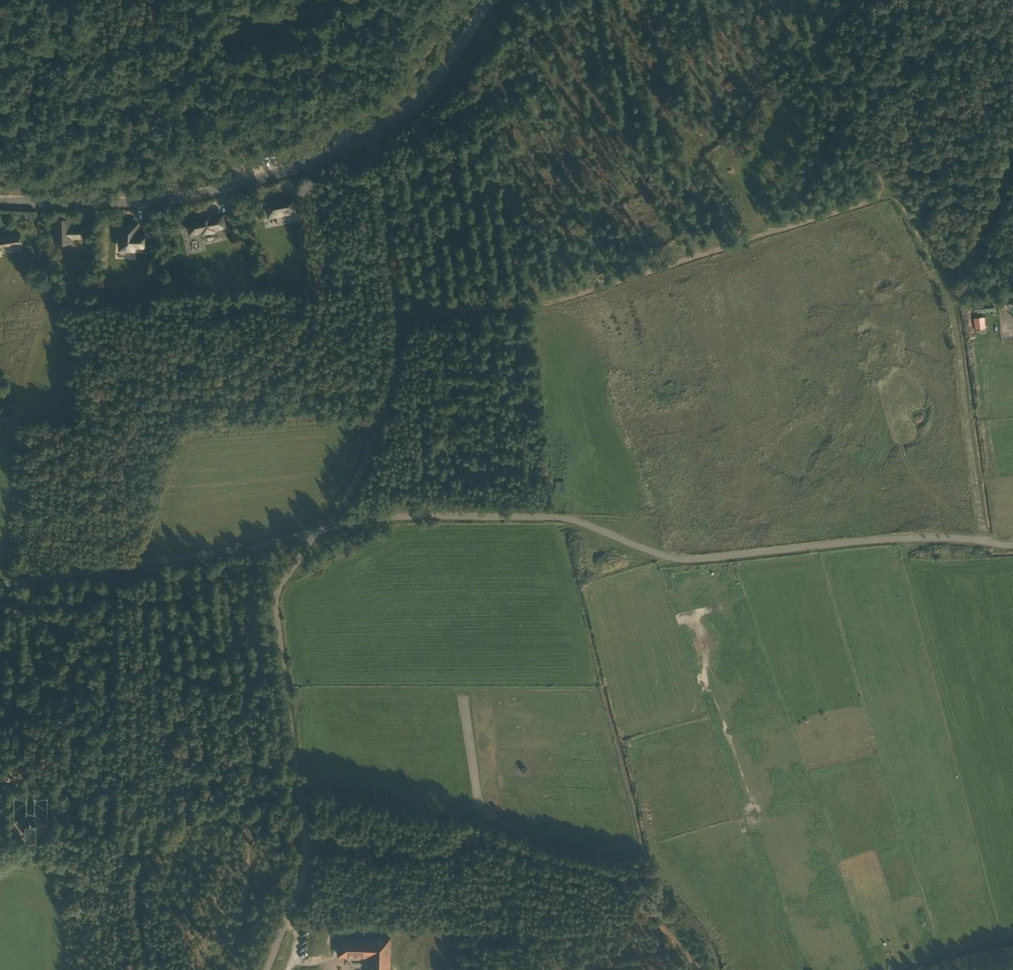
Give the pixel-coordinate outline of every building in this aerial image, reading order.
[(268,215),(297,210),(294,193),(265,199),(268,215)] [(218,213),(211,215),(211,213),(199,215),(200,217),(188,220),(190,233),(202,231),(203,233),(214,231),(214,229),(225,226),(223,217),(219,218),(218,213)] [(71,227),(71,219),(55,219),(55,239),(71,239),(71,237),(80,236),(80,226),(71,227)] [(122,223),(121,239),(124,239),(123,249),(136,250),(136,248),(143,248),(144,233),(137,232),(137,226),(131,226),(132,223),(122,223)] [(9,236),(0,238),(0,246),(21,243),(20,234),(9,236)] [(129,280),(134,290),(138,289),(134,278),(129,280)] [(975,315),(976,328),(988,326),(986,314),(975,315)] [(25,826),(24,843),(37,843),(36,826),(25,826)] [(370,938),(370,940),(339,939),(339,956),(349,956),(349,955),(370,955),(369,969),(389,969),(390,938),(370,938)]
